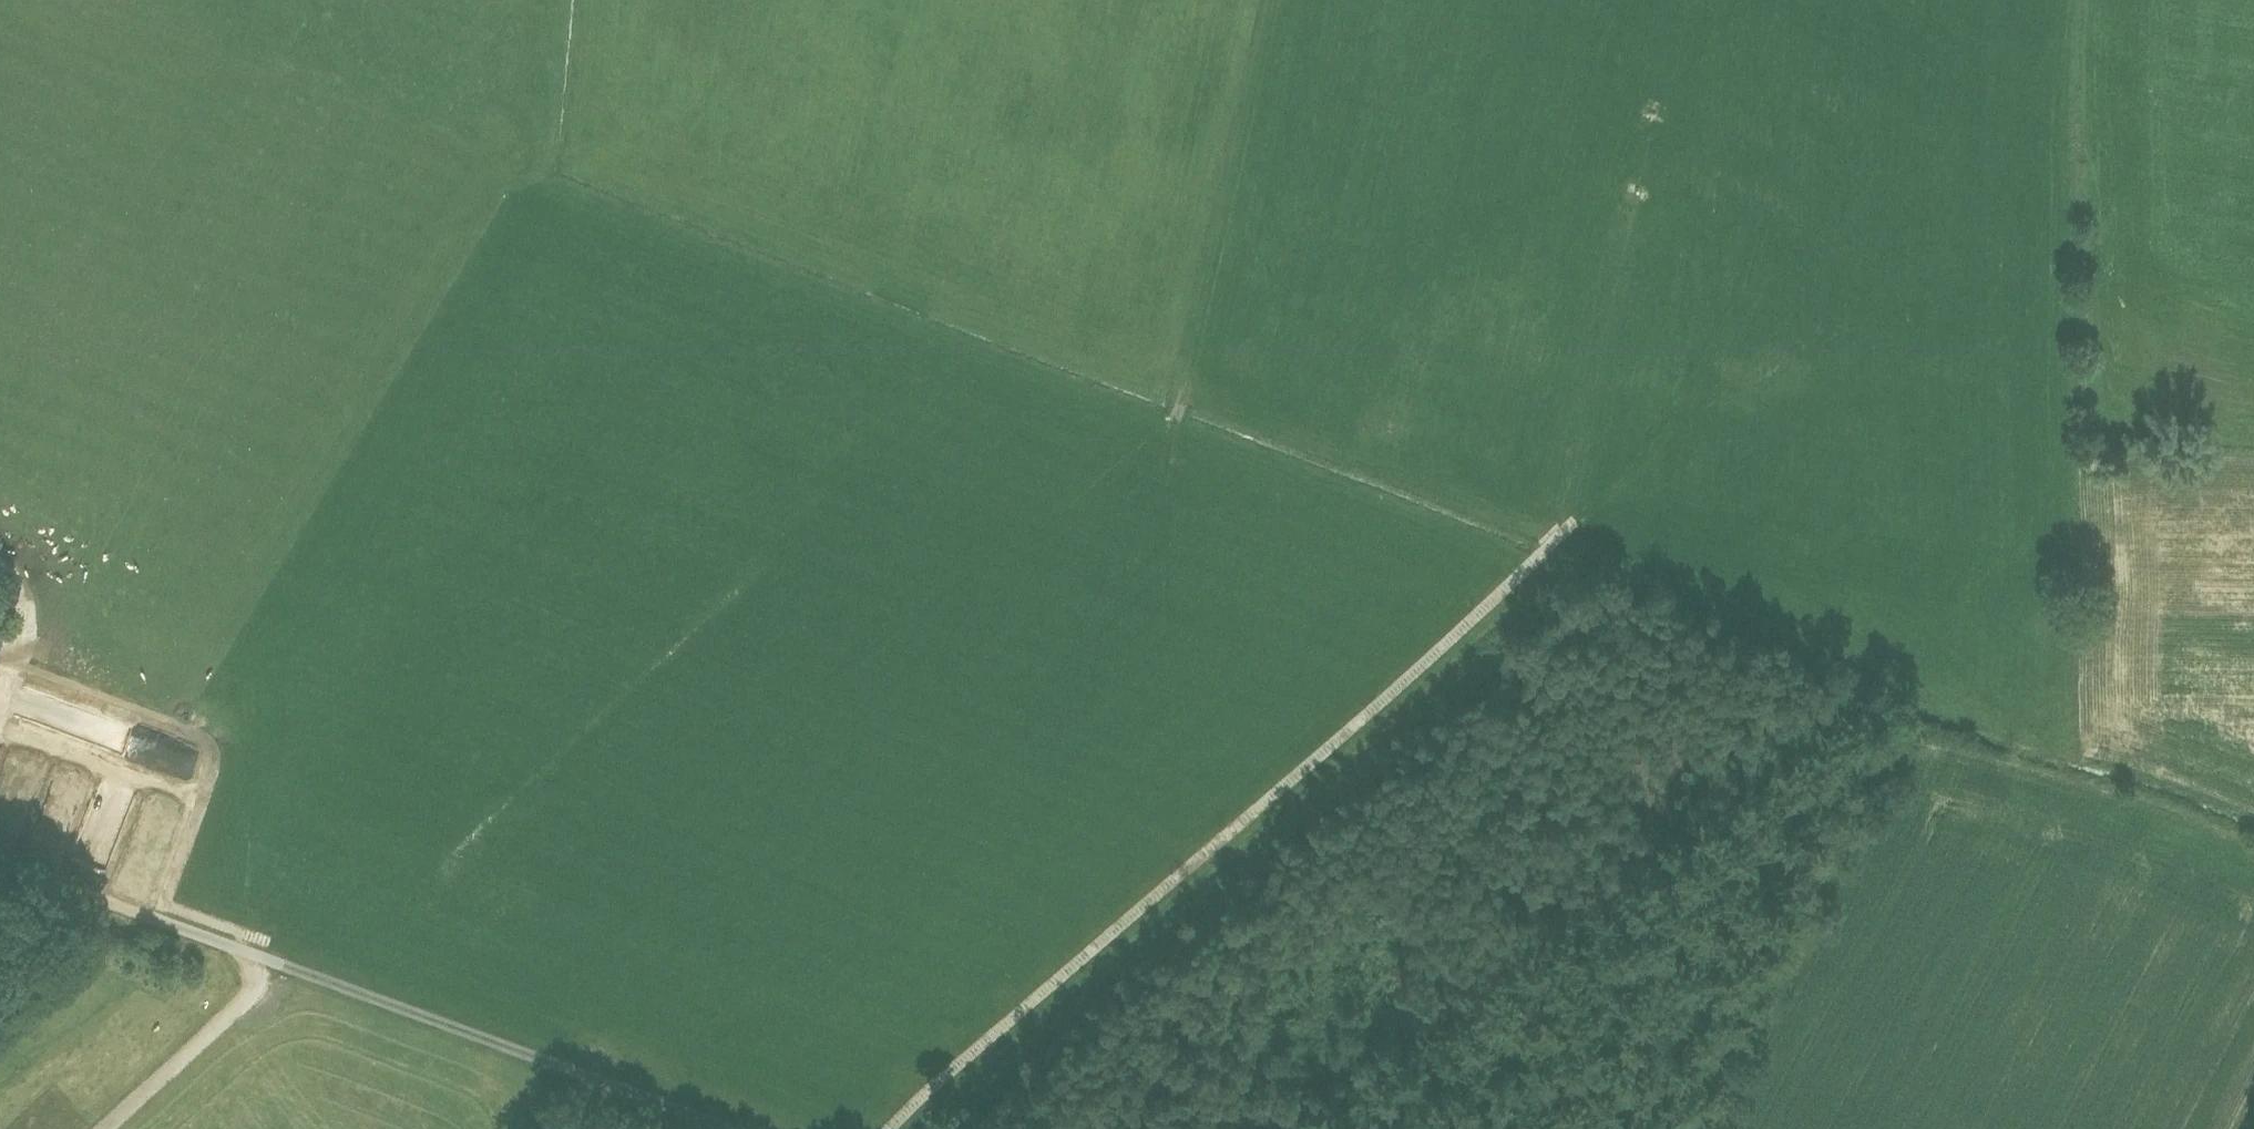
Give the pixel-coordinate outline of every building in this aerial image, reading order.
[(1573,502),(1561,520),(1570,527),(1583,509),(1573,502)] [(71,722),(82,699),(21,672),(10,695),(71,722)]
